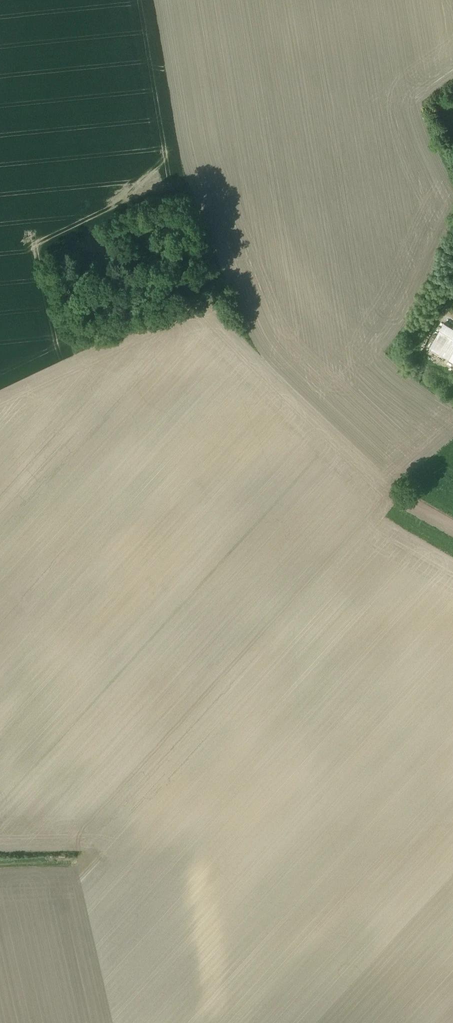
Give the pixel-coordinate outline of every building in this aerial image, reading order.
[(428,350),(452,362),(452,330),(441,324),(428,350)]
